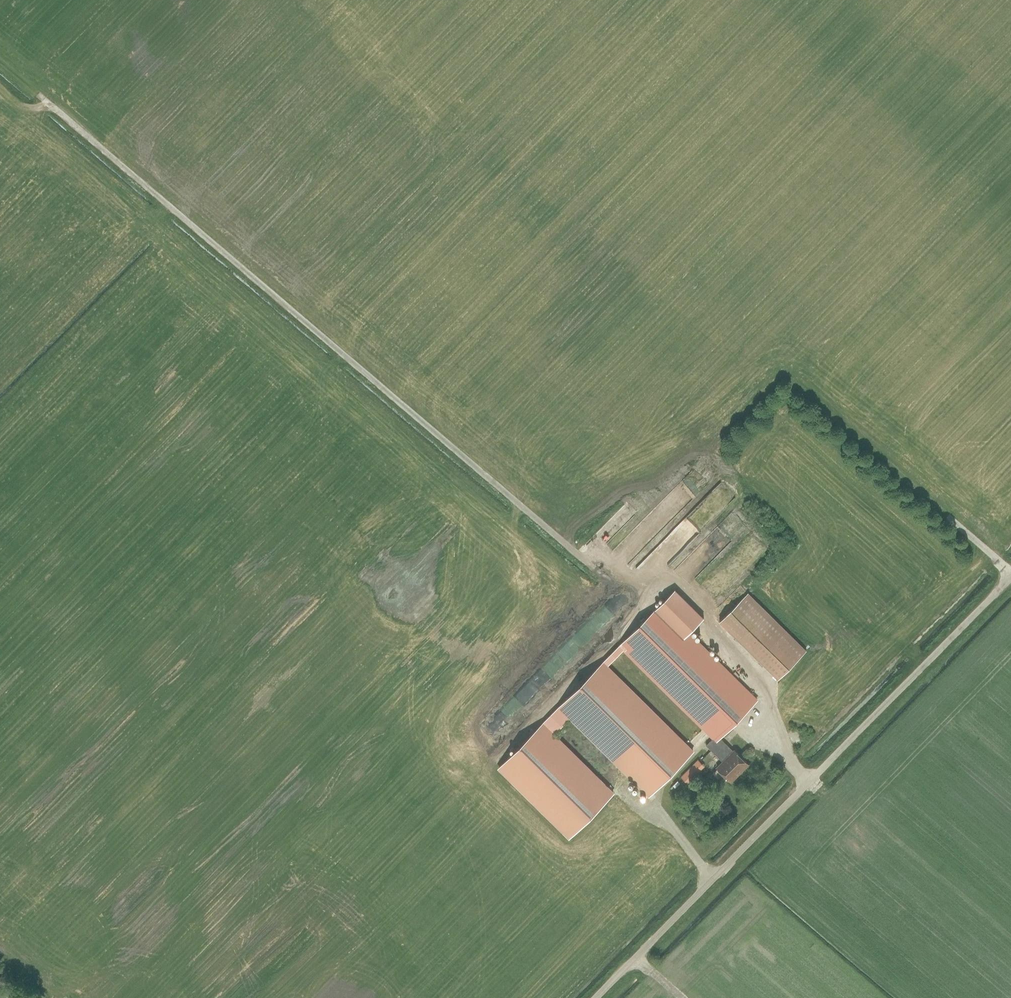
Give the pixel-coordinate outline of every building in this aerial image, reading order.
[(670,565),(713,521),(709,516),(702,523),(692,514),(669,538),(673,542),(660,555),(670,565)] [(806,651),(748,593),(720,621),(778,679),(806,651)] [(689,634),(661,606),(622,645),(715,737),(707,746),(724,763),(719,768),(731,780),(747,764),(720,738),(757,701),(689,634)] [(694,752),(604,663),(558,709),(649,798),(694,752)] [(614,794),(544,725),(499,771),(569,840),(614,794)] [(683,775),(690,783),(708,766),(701,758),(683,775)]
